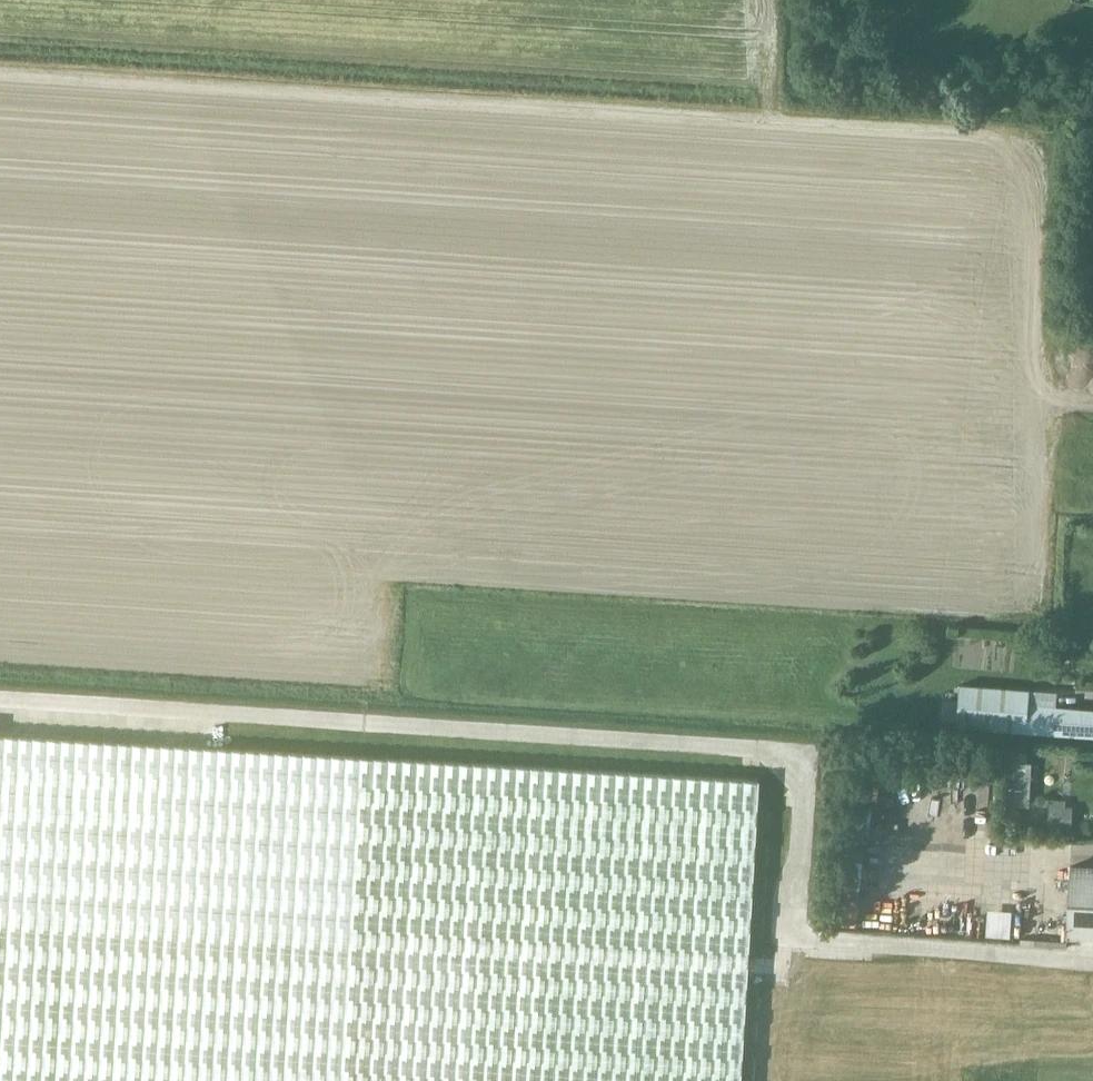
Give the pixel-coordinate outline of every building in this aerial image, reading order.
[(1061,606),(1060,625),(1068,625),(1069,607),(1061,606)] [(1070,635),(1054,636),(1055,651),(1072,650),(1070,635)] [(957,724),(1092,734),(1092,707),(1030,703),(1031,688),(960,682),(957,724)] [(752,778),(0,737),(0,1080),(736,1080),(752,778)] [(1063,809),(1063,801),(1049,800),(1048,827),(1070,828),(1071,809),(1063,809)] [(1004,806),(1003,823),(1020,823),(1020,810),(1016,810),(1016,806),(1004,806)] [(1062,935),(1092,936),(1092,865),(1071,864),(1068,924),(1063,923),(1062,935)]
